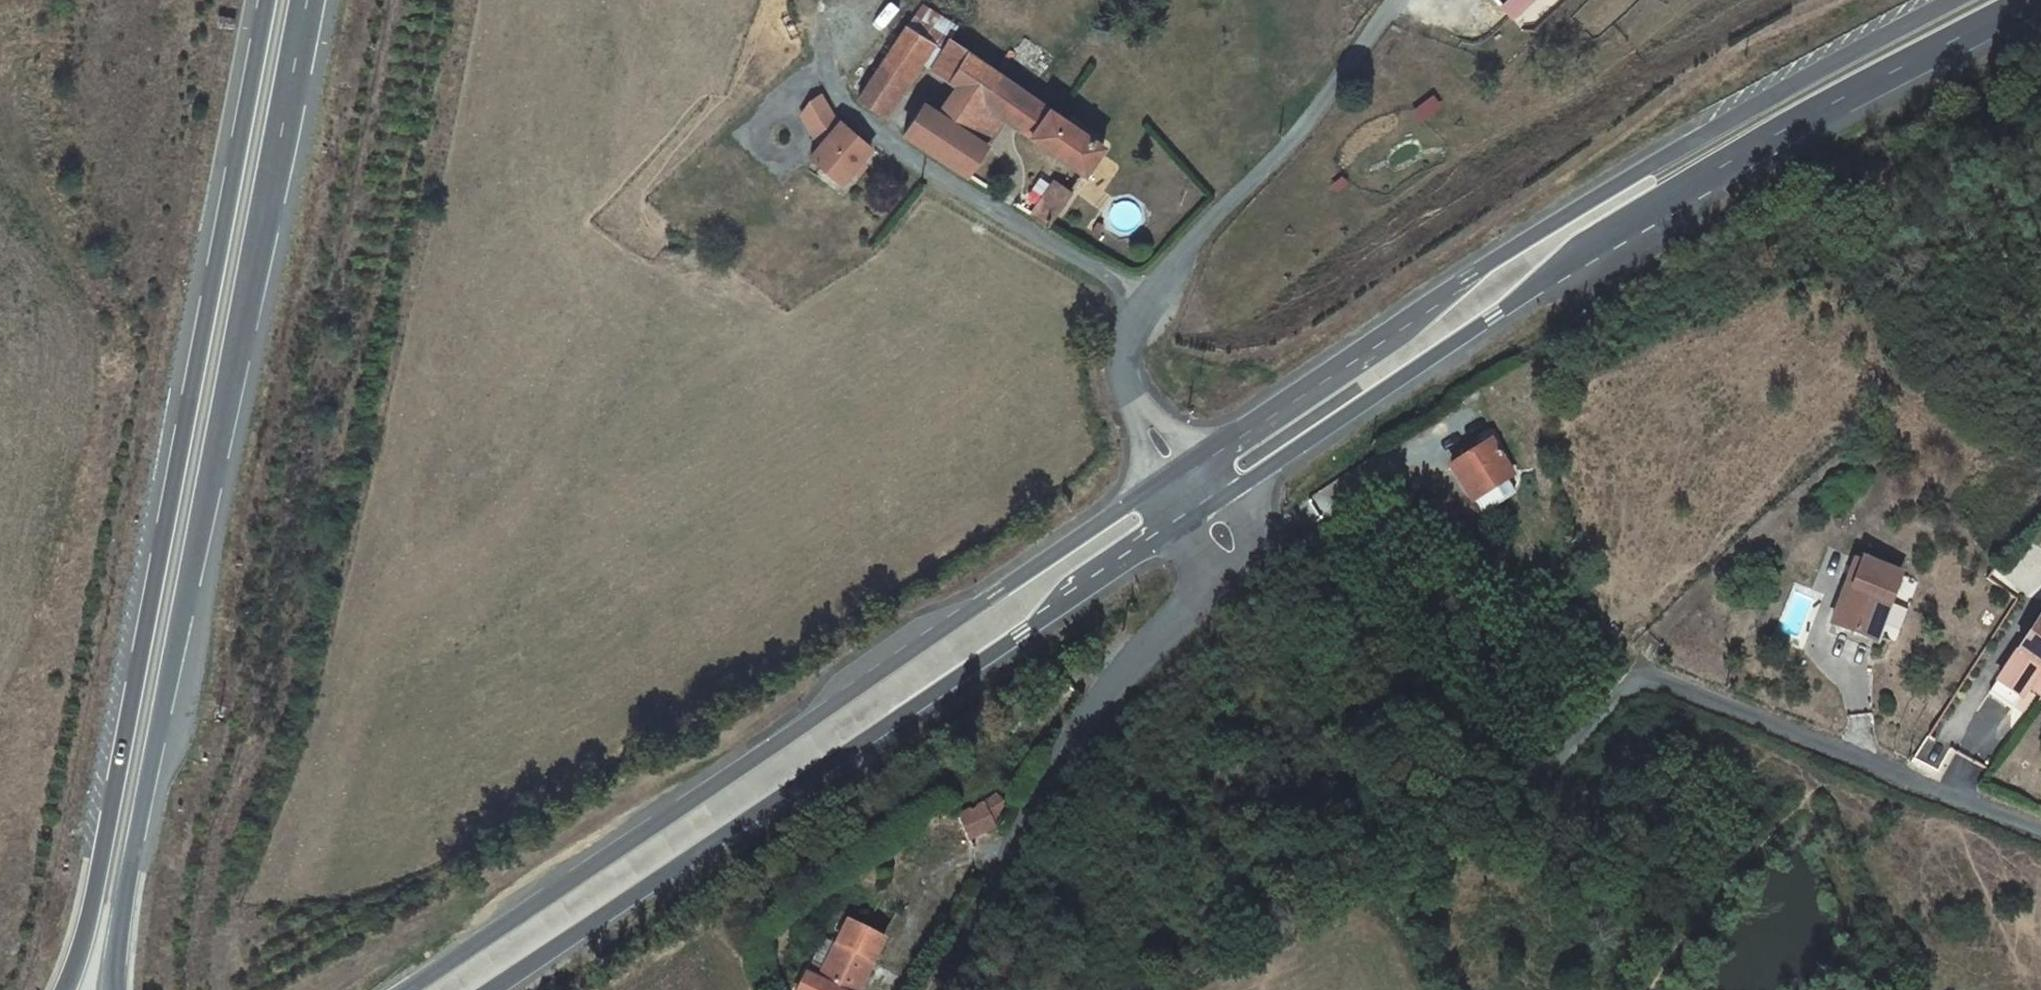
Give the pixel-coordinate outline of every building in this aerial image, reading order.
[(1496,1),(1503,8),(1512,19),(1534,0),(1496,0),(1496,1)] [(921,4),(908,24),(906,27),(933,46),(942,52),(950,39),(957,27),(921,4)] [(899,19),(889,33),(898,40),(906,27),(908,24),(899,19)] [(898,40),(858,97),(886,117),(922,61),(933,46),(906,27),(898,40)] [(981,102),(1000,74),(950,39),(942,52),(931,68),(956,85),(981,102)] [(933,46),(922,61),(931,68),(942,52),(933,46)] [(1055,114),(1000,74),(981,102),(1004,117),(1019,128),(1083,174),(1102,147),(1055,114)] [(979,107),(981,102),(956,85),(953,90),(979,107)] [(979,107),(953,90),(938,113),(965,131),(979,107)] [(831,113),(820,95),(802,115),(808,120),(803,126),(812,136),(831,113)] [(986,145),(1004,117),(981,102),(979,107),(965,131),(986,145)] [(903,132),(966,173),(986,145),(965,131),(938,113),(923,103),(903,132)] [(819,146),(839,121),(831,113),(812,136),(819,146)] [(867,145),(855,134),(839,121),(819,146),(811,156),(844,182),(872,148),(867,145)] [(1055,183),(1033,215),(1049,225),(1070,193),(1055,183)] [(1471,500),(1511,475),(1490,443),(1451,469),(1471,500)] [(1867,552),(1864,560),(1882,567),(1885,558),(1867,552)] [(1882,567),(1864,560),(1862,559),(1855,577),(1849,594),(1843,592),(1832,625),(1857,634),(1859,628),(1878,635),(1883,621),(1900,573),(1882,567)] [(1849,594),(1855,577),(1849,575),(1843,592),(1849,594)] [(2040,617),(2016,652),(2010,663),(1988,695),(1994,698),(2010,709),(2026,685),(2040,696),(2040,617)] [(1857,634),(1876,641),(1878,635),(1859,628),(1857,634)] [(987,799),(958,814),(970,839),(1000,823),(987,799)] [(884,938),(850,920),(838,943),(825,936),(811,961),(814,963),(800,989),(857,989),(884,938)]
